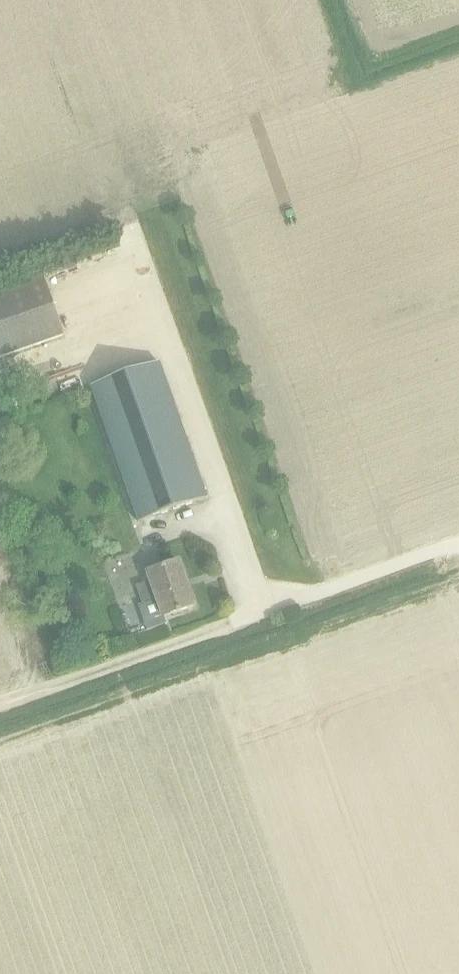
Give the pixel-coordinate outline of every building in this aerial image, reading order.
[(61,334),(42,280),(0,294),(0,355),(61,334)] [(106,344),(95,348),(106,375),(117,370),(106,344)] [(91,386),(98,405),(138,523),(206,499),(159,362),(91,386)] [(177,561),(159,568),(147,572),(150,581),(137,586),(143,604),(157,599),(163,617),(193,606),(177,561)]
